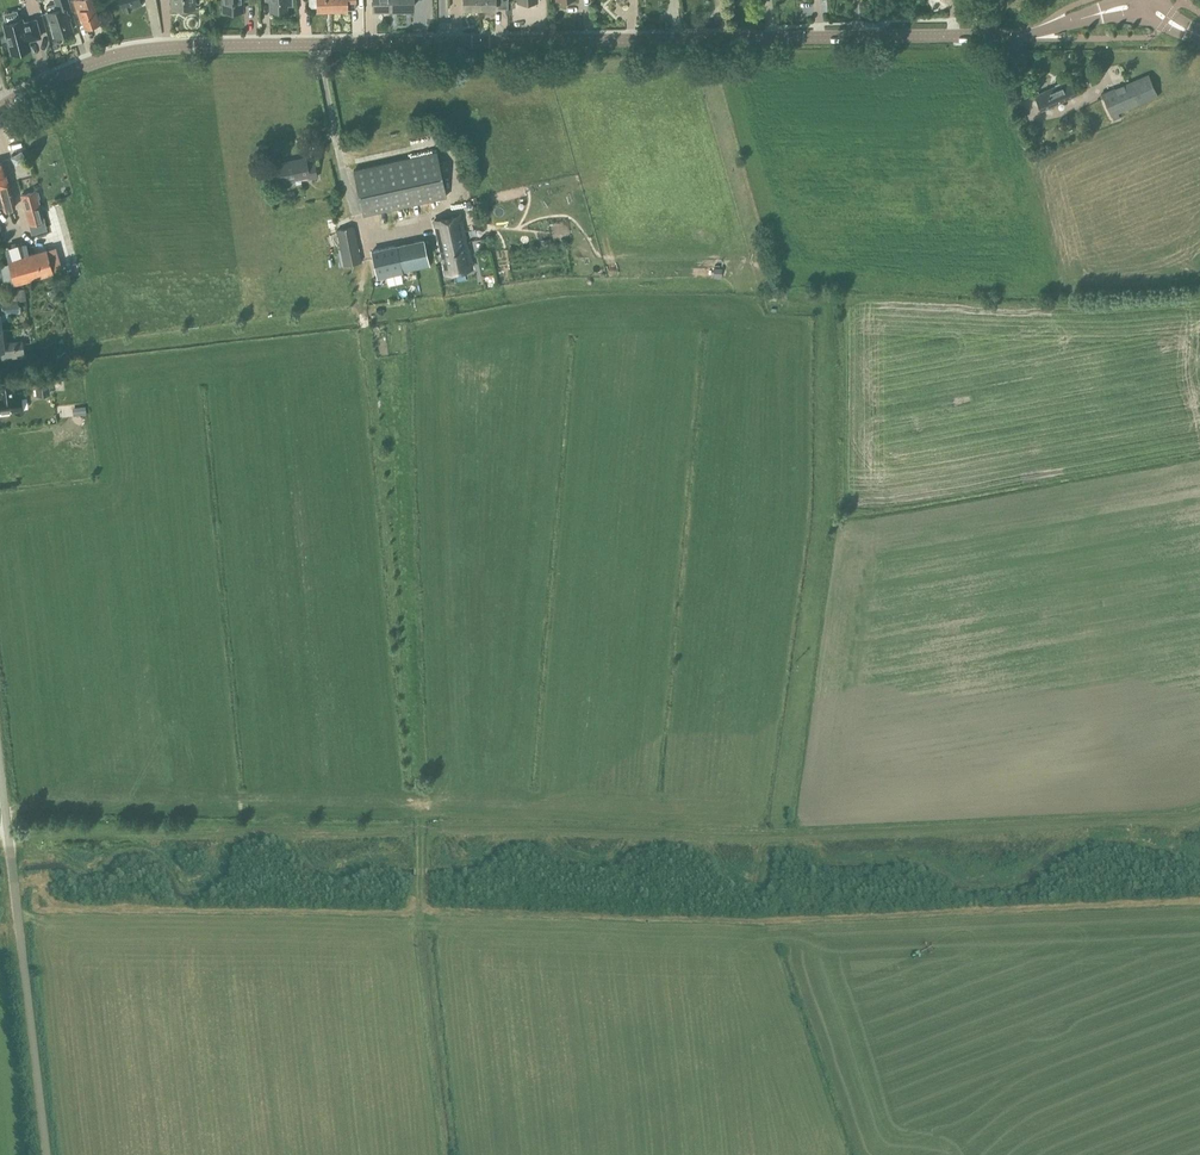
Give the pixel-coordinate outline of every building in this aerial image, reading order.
[(72,30),(62,1),(64,0),(54,0),(57,8),(47,12),(55,36),(63,33),(64,34),(69,32),(70,31),(72,30)] [(85,26),(100,21),(92,0),(75,0),(74,1),(80,19),(82,18),(85,26)] [(124,11),(127,10),(127,11),(131,10),(131,9),(141,6),(140,0),(121,0),(124,11)] [(251,0),(252,0),(224,0),(223,0),(222,0),(222,11),(243,10),(242,0),(251,0)] [(270,1),(270,10),(278,10),(278,11),(279,13),(283,13),(285,11),(285,10),(288,10),(288,5),(293,5),(293,0),(270,0),(270,1)] [(310,4),(312,7),(317,7),(317,9),(332,9),(332,0),(310,0),(310,4)] [(350,0),(332,0),(332,9),(350,9),(350,0)] [(374,8),(391,8),(390,0),(373,0),(374,8)] [(482,8),(486,7),(486,10),(488,11),(494,11),(496,9),(496,7),(496,0),(482,0),(482,8)] [(809,4),(799,4),(799,14),(809,14),(809,4)] [(6,23),(3,24),(12,54),(14,53),(14,54),(16,55),(22,53),(23,52),(22,51),(30,48),(28,40),(40,37),(36,19),(23,23),(22,18),(20,19),(17,10),(4,14),(6,23)] [(1104,94),(1113,116),(1159,95),(1149,74),(1104,94)] [(1037,96),(1043,109),(1076,95),(1070,81),(1037,96)] [(21,151),(13,156),(17,162),(25,158),(21,151)] [(438,152),(355,170),(365,215),(447,196),(438,152)] [(276,164),(280,182),(310,176),(310,179),(318,177),(315,162),(307,163),(306,158),(276,164)] [(3,206),(4,210),(16,207),(9,184),(10,183),(4,162),(0,163),(0,207),(3,206)] [(30,224),(45,220),(39,199),(41,199),(39,192),(37,193),(37,191),(22,195),(30,224)] [(460,214),(434,220),(446,274),(472,268),(460,214)] [(338,229),(345,264),(362,261),(355,226),(338,229)] [(424,240),(372,251),(378,278),(394,274),(401,273),(402,273),(401,272),(430,266),(424,240)] [(49,257),(48,250),(9,260),(11,269),(3,271),(6,287),(15,284),(51,275),(53,283),(60,281),(58,273),(54,274),(53,271),(57,270),(54,256),(49,257)] [(7,292),(8,302),(18,301),(17,291),(7,292)] [(1190,296),(1190,304),(1199,304),(1199,295),(1190,296)] [(3,312),(0,313),(0,331),(2,331),(1,321),(4,321),(6,319),(8,317),(9,314),(9,312),(19,310),(18,301),(8,302),(2,303),(3,312)] [(0,331),(0,349),(2,349),(3,359),(24,356),(22,341),(4,343),(2,331),(0,331)] [(67,355),(61,360),(67,366),(72,361),(67,355)] [(30,374),(32,389),(53,386),(51,372),(30,374)] [(21,393),(14,393),(13,384),(0,385),(0,394),(0,395),(0,412),(23,409),(21,393)]
